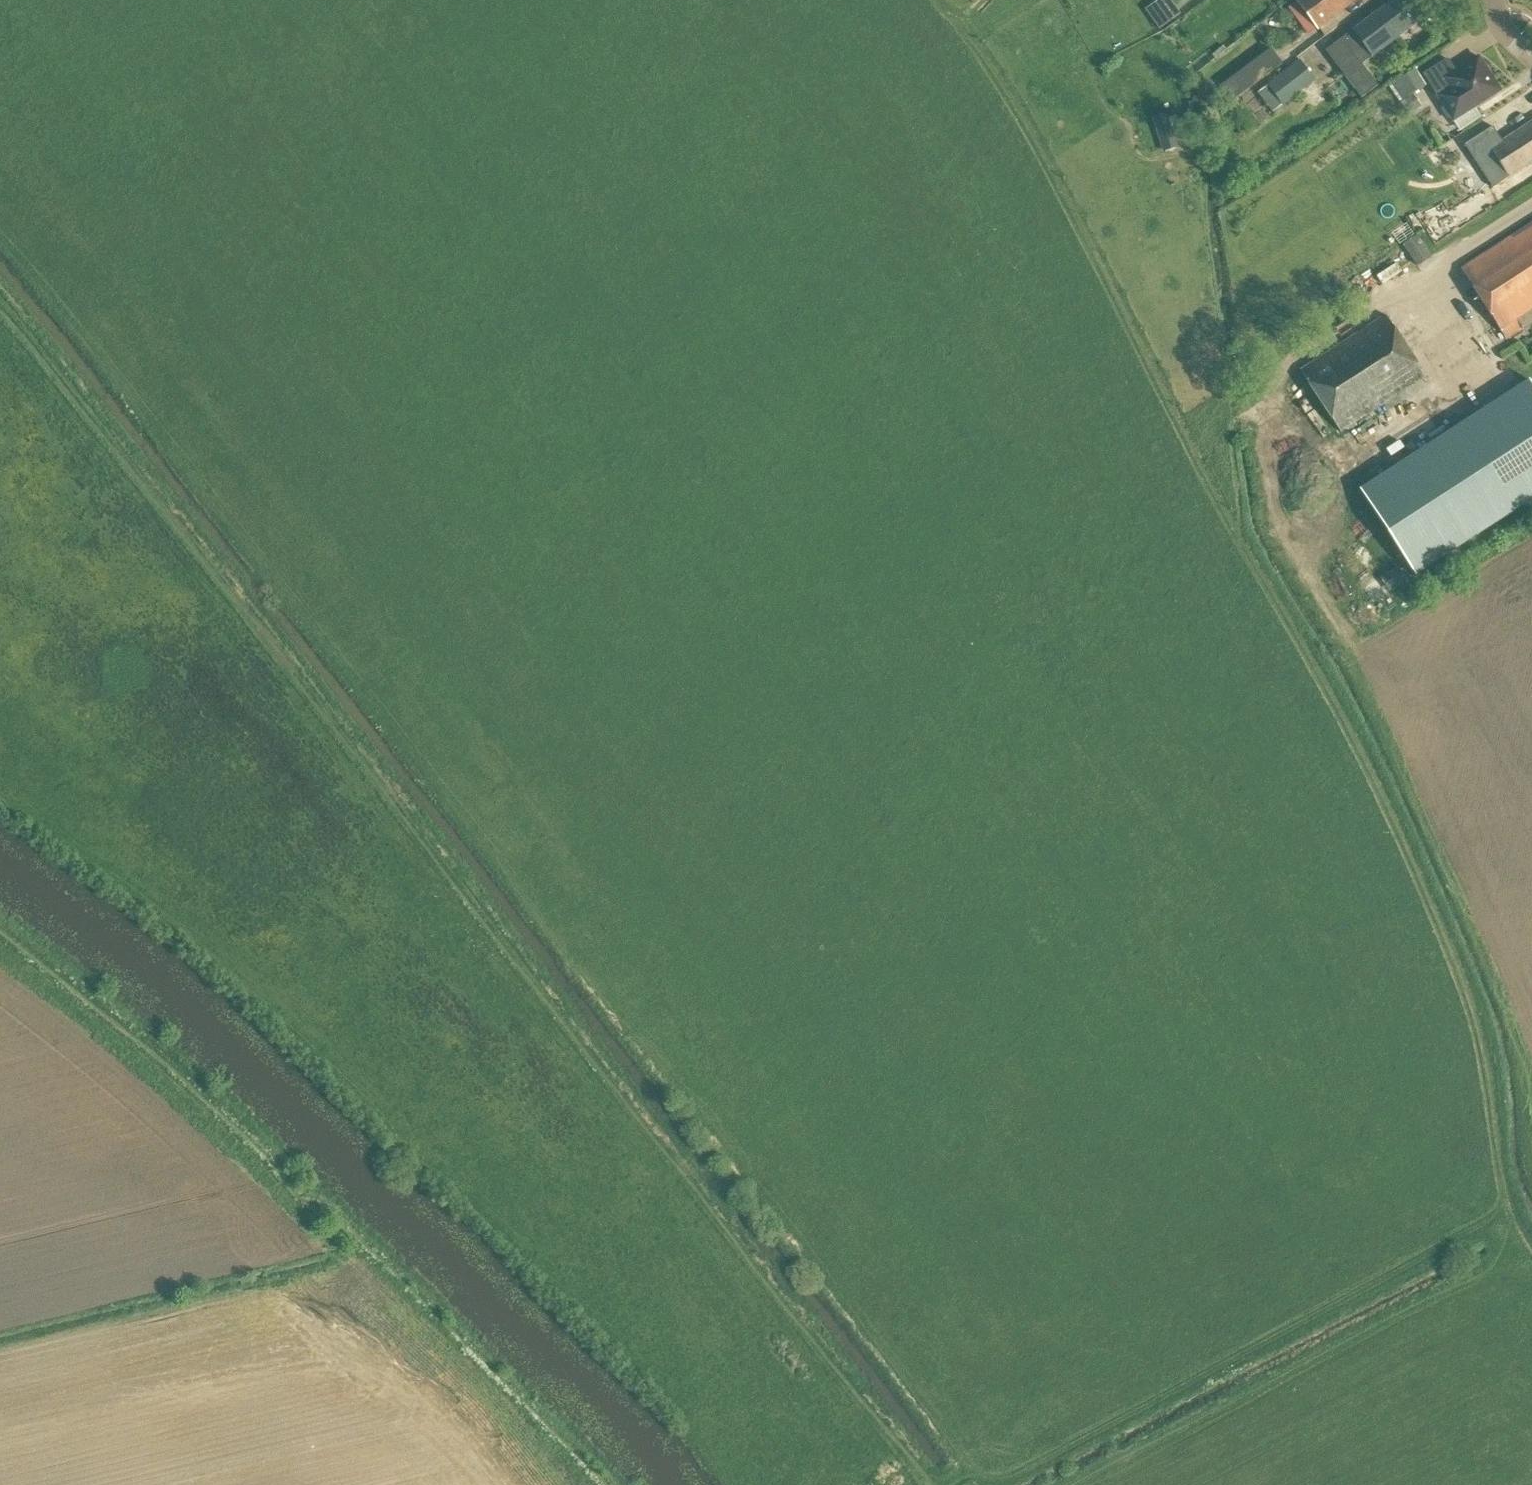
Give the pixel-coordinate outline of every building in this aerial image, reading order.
[(1180,12),(1171,0),(1154,0),(1143,8),(1159,29),(1180,12)] [(1299,2),(1319,28),(1357,0),(1302,0),(1299,2)] [(1328,52),(1363,98),(1379,86),(1363,65),(1422,21),(1407,0),(1396,0),(1390,5),(1389,5),(1347,36),(1348,37),(1328,52)] [(1280,65),(1268,50),(1220,86),(1231,101),(1280,65)] [(1480,56),(1455,71),(1448,60),(1424,74),(1437,95),(1435,96),(1452,124),(1454,123),(1460,132),(1477,121),(1471,111),(1502,92),(1480,56)] [(1256,93),(1270,112),(1280,104),(1282,106),(1314,81),(1298,59),(1265,85),(1266,86),(1256,93)] [(1417,106),(1412,97),(1427,87),(1417,71),(1392,87),(1402,103),(1403,102),(1408,111),(1417,106)] [(1176,148),(1166,117),(1154,121),(1164,152),(1176,148)] [(1466,147),(1492,187),(1509,176),(1531,161),(1531,122),(1502,142),(1494,129),(1473,143),(1466,147)] [(1461,269),(1507,340),(1531,324),(1531,224),(1461,269)] [(1402,246),(1417,268),(1432,258),(1417,236),(1402,246)] [(1384,316),(1295,371),(1340,434),(1426,379),(1384,316)] [(1531,502),(1531,387),(1529,383),(1360,493),(1416,578),(1531,502)]
